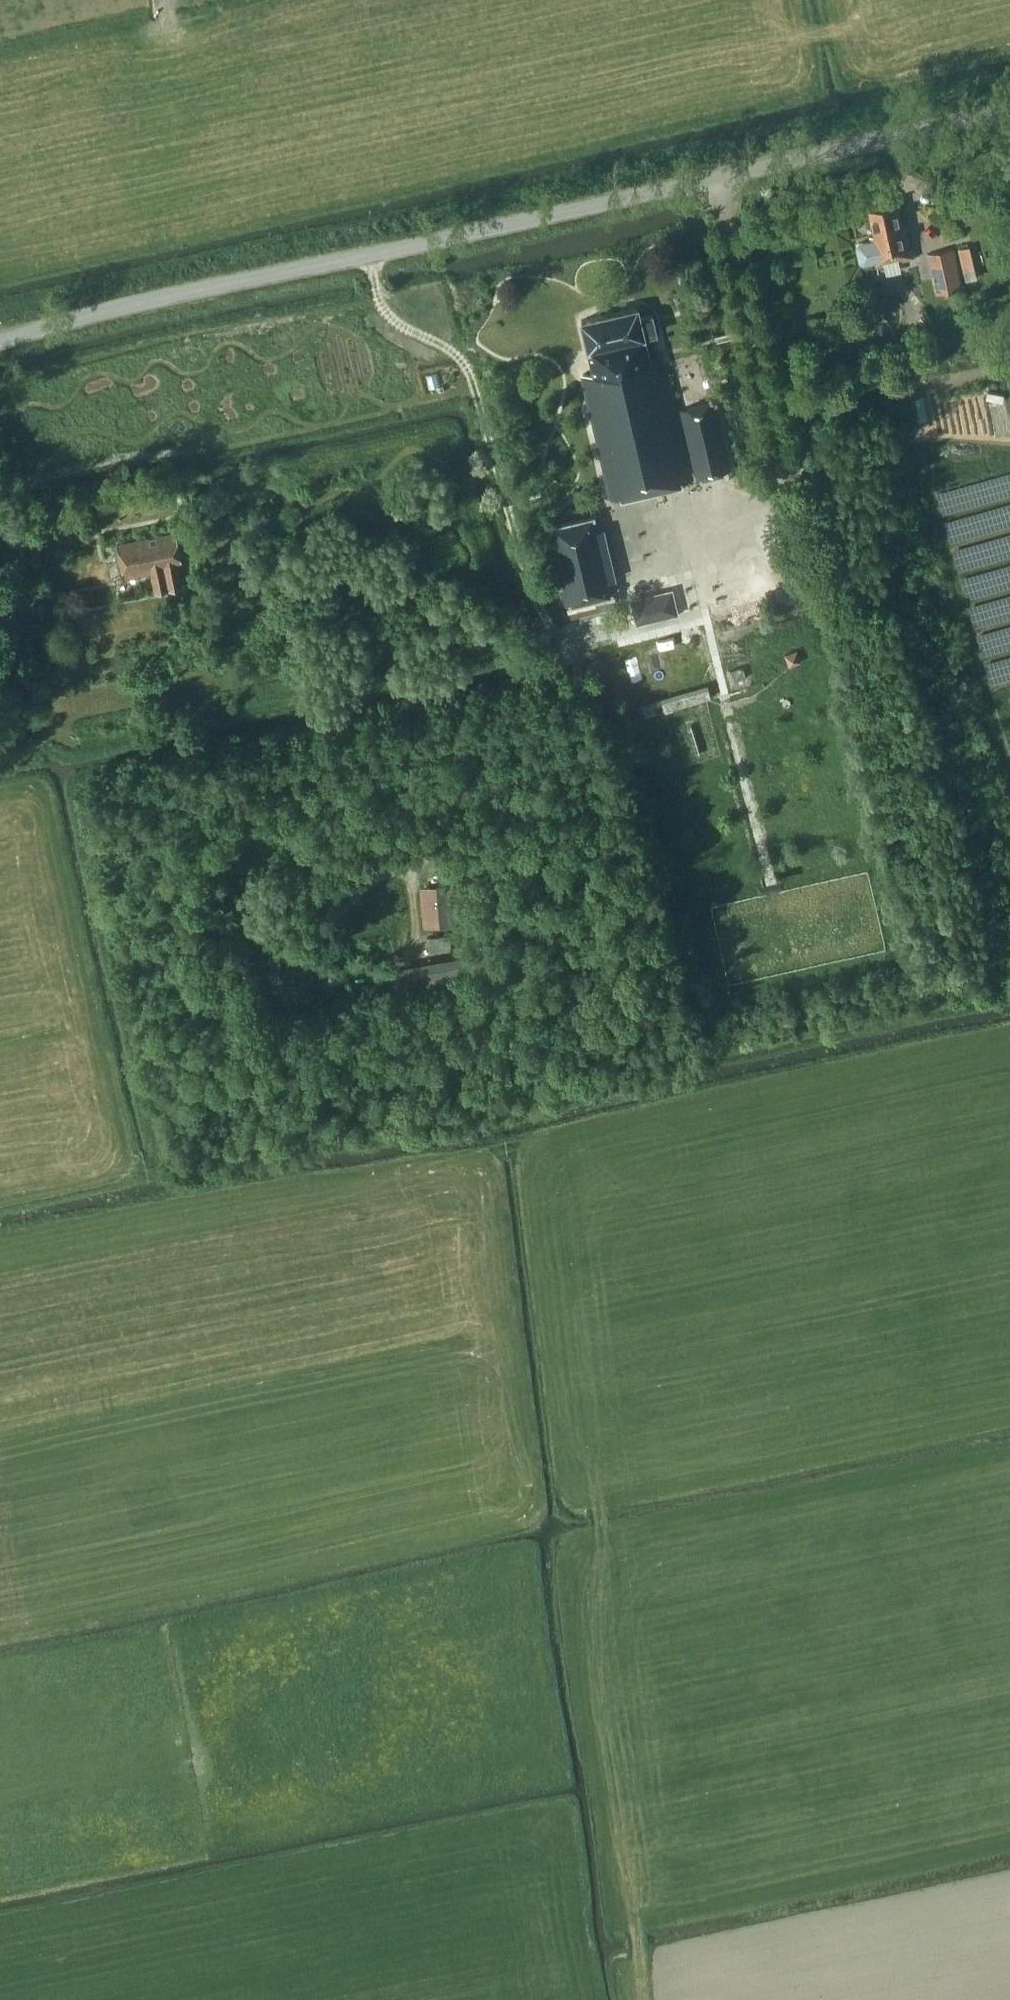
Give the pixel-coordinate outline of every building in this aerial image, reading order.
[(903,229),(897,202),(869,209),(874,235),(870,236),(871,240),(859,243),(857,247),(860,261),(864,263),(876,261),(877,265),(914,256),(910,238),(908,239),(906,228),(903,229)] [(965,288),(957,246),(930,252),(937,293),(965,288)] [(639,306),(581,319),(593,371),(584,374),(612,497),(691,478),(698,477),(732,468),(734,467),(717,401),(678,410),(691,471),(690,472),(666,369),(661,370),(658,357),(651,359),(646,335),(657,332),(653,314),(641,316),(639,306)] [(620,592),(601,514),(546,527),(565,605),(571,604),(574,616),(619,605),(617,593),(620,592)] [(183,560),(178,534),(160,537),(118,544),(123,576),(151,571),(155,591),(185,586),(181,560),(183,560)] [(673,588),(630,598),(635,621),(678,612),(673,588)] [(424,927),(458,924),(455,883),(420,886),(424,927)] [(467,954),(466,953),(400,965),(406,998),(472,987),(467,954)] [(283,1002),(315,999),(311,959),(279,962),(283,1002)]
